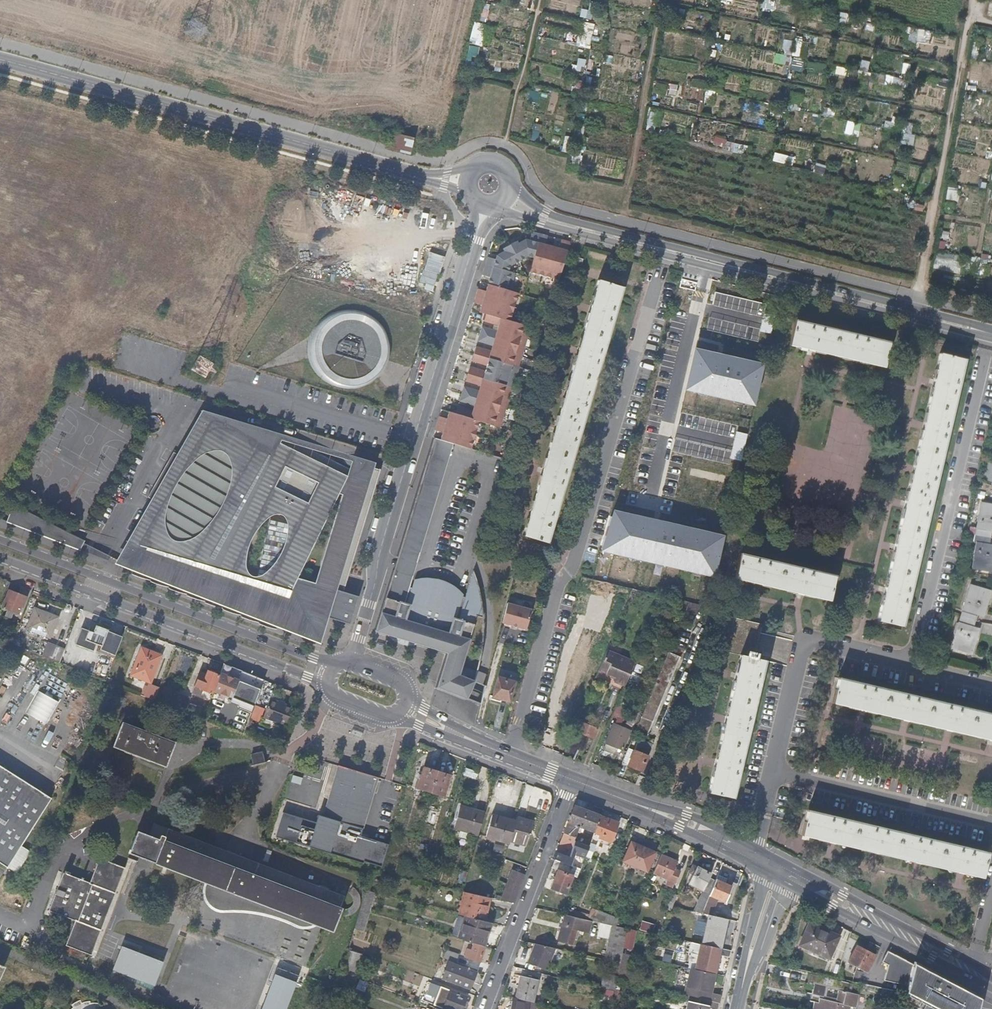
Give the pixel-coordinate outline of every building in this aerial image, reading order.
[(910,146),(914,124),(903,122),(899,144),(910,146)] [(387,149),(394,151),(398,135),(391,133),(387,149)] [(394,151),(409,154),(413,139),(398,135),(394,151)] [(495,262),(486,260),(481,277),(489,280),(485,294),(477,292),(473,303),(481,305),(479,313),(486,315),(483,322),(502,327),(500,332),(482,327),(477,341),(495,347),(494,352),(476,347),(471,362),(490,367),(488,373),(470,367),(465,382),(483,387),(482,392),(464,387),(459,402),(477,407),(476,412),(457,407),(455,414),(449,412),(447,420),(439,417),(434,431),(442,433),(441,440),(471,449),(479,422),(500,428),(512,388),(513,389),(519,368),(530,328),(510,321),(518,294),(510,291),(515,274),(508,272),(511,267),(519,262),(528,256),(534,258),(529,272),(558,281),(570,243),(561,241),(559,249),(545,246),(547,237),(532,233),(530,241),(524,240),(518,245),(516,242),(502,251),(503,253),(496,257),(495,262)] [(935,253),(933,270),(959,273),(961,257),(935,253)] [(583,260),(574,257),(572,264),(581,267),(583,260)] [(623,287),(599,280),(590,308),(577,350),(565,393),(553,430),(541,472),(528,513),(521,536),(546,543),(623,287)] [(324,315),(322,317),(320,319),(315,324),(313,327),(310,333),(307,340),(306,344),(306,351),(307,356),(308,360),(308,362),(310,366),(313,372),(317,377),(322,381),(328,385),(332,387),(337,388),(343,389),(351,389),(356,388),(359,387),(364,385),(369,382),(375,378),(378,374),(381,370),(384,363),(387,356),(387,350),(387,342),(384,334),(382,330),(379,324),(377,322),(374,319),(373,318),(367,314),(361,311),(357,310),(350,309),(341,309),(337,310),(334,310),(329,312),(324,315)] [(889,343),(796,321),(790,345),(810,350),(864,363),(883,368),(889,343)] [(763,364),(695,348),(685,390),(754,406),(763,364)] [(965,362),(940,356),(934,381),(923,425),(913,468),(904,504),(894,548),(884,591),(876,622),(902,627),(910,593),(965,362)] [(358,597),(344,593),(380,470),(283,436),(202,411),(177,454),(151,499),(116,565),(314,643),(322,618),(349,625),(358,597)] [(147,497),(151,499),(177,454),(173,452),(147,497)] [(989,531),(991,532),(991,505),(981,503),(976,529),(989,531)] [(13,508),(7,522),(27,530),(108,562),(110,557),(79,545),(84,535),(13,508)] [(721,536),(613,511),(603,549),(712,575),(721,536)] [(975,537),(988,539),(989,531),(976,529),(975,537)] [(987,546),(988,539),(975,537),(974,543),(976,544),(987,546)] [(987,546),(976,544),(972,570),(991,573),(991,567),(991,547),(987,546)] [(399,548),(396,558),(416,565),(419,555),(399,548)] [(835,576),(741,552),(735,579),(754,584),(799,595),(829,602),(835,576)] [(541,582),(547,584),(551,570),(545,568),(541,582)] [(392,569),(373,632),(445,654),(435,688),(465,700),(470,691),(470,690),(473,683),(477,671),(461,667),(477,616),(483,618),(483,614),(482,605),(481,597),(480,591),(476,578),(474,571),(466,598),(447,592),(445,599),(439,597),(437,605),(427,602),(429,593),(410,588),(413,576),(392,569)] [(963,610),(974,614),(981,616),(988,591),(970,585),(963,610)] [(9,590),(2,608),(12,611),(11,614),(18,616),(21,606),(23,607),(26,597),(9,590)] [(26,626),(50,635),(58,614),(35,605),(26,626)] [(535,611),(513,605),(508,623),(530,630),(535,611)] [(960,617),(973,621),(974,614),(963,610),(960,617)] [(761,624),(727,616),(718,652),(739,657),(735,674),(724,720),(714,763),(708,791),(733,798),(764,660),(753,657),(761,624)] [(971,627),(973,621),(960,617),(958,624),(971,627)] [(98,652),(113,658),(122,636),(107,630),(107,629),(95,624),(92,631),(80,626),(73,645),(90,652),(94,643),(100,646),(98,652)] [(977,629),(971,627),(958,624),(951,649),(970,655),(977,629)] [(580,653),(577,663),(594,669),(605,634),(583,627),(575,652),(580,653)] [(44,658),(57,662),(63,649),(50,644),(44,658)] [(132,677),(149,684),(160,654),(140,647),(138,653),(141,654),(132,677)] [(95,656),(82,651),(79,659),(93,663),(95,656)] [(634,662),(606,651),(597,674),(614,681),(624,685),(634,662)] [(678,656),(668,652),(635,730),(645,734),(678,656)] [(577,663),(572,662),(564,690),(560,701),(578,706),(589,667),(577,663)] [(218,675),(207,671),(206,674),(201,672),(194,689),(200,692),(201,689),(211,693),(218,675)] [(220,673),(213,691),(231,698),(232,693),(234,690),(238,680),(220,673)] [(838,677),(832,702),(860,708),(905,719),(950,730),(985,739),(991,740),(991,714),(838,677)] [(514,682),(498,678),(493,696),(509,701),(514,682)] [(231,698),(253,707),(260,689),(238,680),(231,698)] [(624,685),(614,681),(612,685),(623,689),(623,688),(624,685)] [(149,684),(144,696),(153,699),(158,687),(149,684)] [(623,688),(623,689),(611,716),(617,718),(623,720),(634,693),(623,688)] [(170,706),(178,709),(183,697),(175,693),(170,706)] [(178,709),(181,710),(185,711),(202,718),(205,712),(186,705),(189,699),(183,697),(178,709)] [(265,716),(285,724),(291,705),(286,703),(279,701),(271,698),(265,716)] [(291,705),(285,724),(287,724),(294,706),(291,705)] [(623,720),(617,718),(615,723),(613,723),(604,746),(614,750),(616,746),(622,749),(632,727),(625,725),(624,727),(620,726),(623,720)] [(576,730),(593,738),(598,727),(580,720),(576,730)] [(171,742),(133,728),(128,726),(121,723),(118,729),(117,733),(112,746),(162,766),(171,742)] [(628,747),(622,762),(642,771),(654,743),(639,737),(634,750),(628,747)] [(261,753),(252,755),(254,765),(263,762),(261,753)] [(19,846),(49,798),(0,767),(0,865),(5,868),(19,846)] [(273,838),(331,856),(356,773),(337,767),(319,826),(280,814),(273,838)] [(429,793),(435,771),(423,768),(416,789),(429,793)] [(448,775),(435,771),(429,793),(442,796),(448,775)] [(356,773),(331,856),(360,865),(361,863),(379,869),(386,846),(358,837),(376,779),(356,773)] [(452,828),(476,835),(482,812),(459,804),(452,828)] [(572,805),(566,821),(578,825),(580,826),(586,811),(572,805)] [(982,877),(987,853),(806,810),(801,834),(831,841),(870,851),(913,861),(961,872),(982,877)] [(592,831),(598,816),(586,811),(580,826),(592,831)] [(508,840),(513,821),(490,814),(484,836),(507,843),(508,840)] [(608,841),(608,842),(616,823),(598,816),(592,831),(597,834),(596,838),(597,838),(607,842),(608,841)] [(514,818),(513,821),(508,840),(525,845),(528,835),(529,835),(532,823),(514,818)] [(566,821),(562,833),(573,837),(576,828),(578,825),(566,821)] [(335,915),(338,907),(343,894),(151,823),(147,836),(135,832),(128,852),(330,928),(335,915)] [(590,858),(597,838),(596,838),(597,834),(592,831),(583,856),(590,858)] [(562,833),(555,851),(567,855),(573,837),(562,833)] [(610,858),(616,845),(608,842),(608,841),(607,842),(603,856),(610,858)] [(653,852),(629,842),(621,862),(645,872),(653,852)] [(28,851),(19,846),(5,868),(14,873),(28,851)] [(555,851),(552,859),(565,864),(568,856),(567,855),(555,851)] [(675,861),(659,854),(652,873),(666,878),(664,884),(671,887),(679,870),(672,868),(675,861)] [(125,869),(99,859),(89,884),(63,873),(49,911),(74,921),(65,945),(90,955),(125,869)] [(552,859),(549,868),(556,870),(568,874),(569,871),(571,866),(565,864),(552,859)] [(711,874),(689,863),(682,880),(702,890),(708,878),(711,874)] [(569,871),(577,874),(579,869),(571,866),(569,871)] [(511,869),(501,895),(500,900),(512,903),(523,874),(511,869)] [(570,875),(568,874),(556,870),(550,888),(564,893),(570,875)] [(714,881),(708,878),(702,890),(709,894),(714,881)] [(731,886),(715,879),(714,881),(709,894),(701,912),(708,914),(711,915),(719,899),(724,901),(731,886)] [(340,908),(338,907),(335,915),(342,917),(346,915),(351,914),(355,911),(357,909),(358,905),(359,902),(359,899),(358,896),(357,893),(354,890),(350,887),(347,893),(350,896),(351,898),(351,899),(351,901),(350,904),(349,906),(348,907),(346,908),(343,909),(340,908)] [(373,892),(364,889),(359,908),(367,911),(373,892)] [(490,897),(465,891),(458,914),(464,916),(483,920),(490,897)] [(663,907),(670,910),(672,905),(677,894),(670,891),(663,907)] [(596,921),(615,925),(618,917),(591,906),(585,919),(590,920),(596,921)] [(367,911),(359,908),(354,927),(361,930),(367,911)] [(590,920),(585,919),(564,914),(556,940),(571,944),(575,928),(587,931),(590,920)] [(708,914),(701,944),(720,947),(726,919),(711,915),(708,914)] [(483,920),(464,916),(458,938),(472,942),(482,945),(490,922),(483,920)] [(652,922),(643,920),(641,927),(650,929),(652,922)] [(622,951),(627,928),(615,925),(596,921),(593,935),(606,938),(601,959),(613,961),(619,963),(621,955),(622,951)] [(825,957),(834,936),(804,923),(796,945),(825,957)] [(480,962),(485,946),(482,945),(472,942),(470,950),(466,949),(464,957),(480,962)] [(701,944),(698,943),(696,955),(688,954),(686,960),(694,962),(692,969),(714,974),(719,954),(729,956),(730,950),(720,947),(701,944)] [(544,967),(552,948),(534,944),(528,961),(544,967)] [(866,972),(875,955),(856,946),(848,963),(866,972)] [(121,947),(113,970),(154,985),(163,962),(121,947)] [(457,954),(447,951),(444,958),(455,962),(457,954)] [(883,981),(905,989),(913,963),(905,960),(888,951),(882,962),(888,965),(883,981)] [(627,956),(621,955),(619,963),(617,975),(617,977),(625,979),(628,962),(626,961),(627,956)] [(617,975),(619,963),(613,961),(610,973),(617,975)] [(451,981),(456,965),(449,963),(443,978),(451,981)] [(913,963),(905,989),(904,993),(917,998),(915,1002),(929,1008),(975,1008),(976,1001),(977,998),(969,994),(968,997),(961,993),(964,989),(913,963)] [(475,973),(456,965),(451,981),(469,989),(475,973)] [(710,992),(714,974),(692,969),(690,969),(686,988),(691,989),(689,995),(718,1003),(720,995),(710,992)] [(614,988),(617,977),(617,975),(610,973),(603,971),(600,987),(614,990),(614,988)] [(276,975),(262,1008),(288,1008),(298,983),(276,975)] [(526,1001),(531,1002),(536,979),(519,975),(513,999),(526,1001)] [(555,986),(556,978),(544,975),(542,983),(555,986)] [(853,985),(811,975),(809,984),(815,985),(813,995),(822,997),(820,1003),(817,1003),(815,1008),(851,1008),(852,1007),(857,1007),(859,995),(852,993),(853,985)] [(563,980),(556,978),(555,986),(561,988),(563,980)] [(440,987),(434,1005),(445,1008),(461,1008),(465,997),(440,987)] [(611,1002),(617,1004),(621,990),(614,988),(614,990),(611,1002)] [(718,1003),(689,995),(688,995),(685,1008),(717,1008),(718,1003)] [(822,997),(813,995),(817,1003),(820,1003),(822,997)] [(98,1004),(93,1002),(92,1000),(89,1002),(87,999),(80,1003),(80,1001),(72,1005),(72,1007),(69,1008),(97,1008),(98,1004)] [(513,999),(513,1001),(511,1001),(509,1008),(506,1007),(505,1008),(525,1008),(526,1005),(525,1005),(526,1001),(513,999)]
